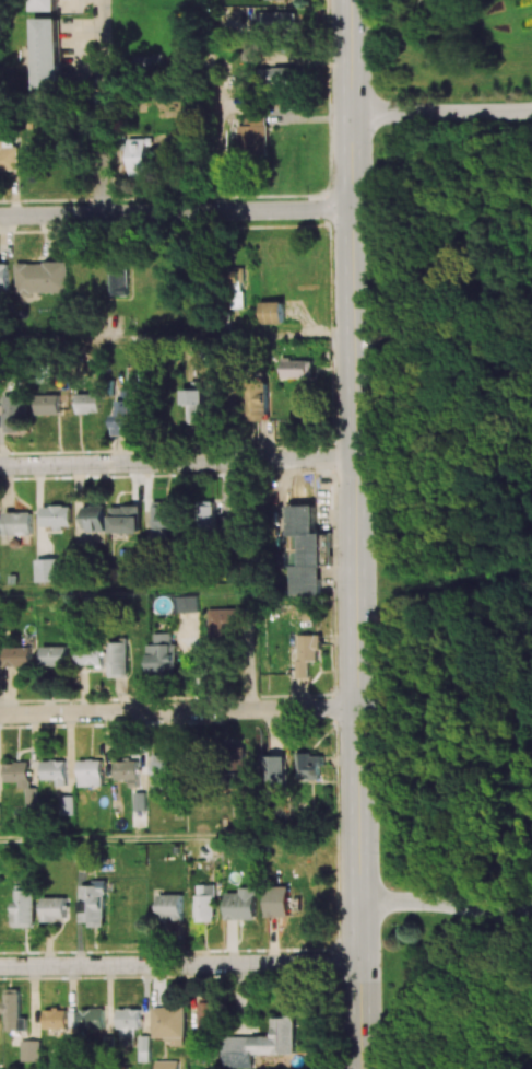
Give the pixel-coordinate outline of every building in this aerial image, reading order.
[(27,11),(27,0),(56,0),(56,11),(27,11)] [(261,13),(262,33),(297,32),(297,12),(261,13)] [(30,94),(57,94),(58,18),(30,18),(30,94)] [(273,67),(274,83),(302,82),(301,66),(273,67)] [(237,126),(237,154),(268,154),(267,114),(244,115),(244,125),(237,126)] [(131,139),(132,176),(151,176),(151,138),(131,139)] [(21,141),(0,141),(0,170),(22,170),(21,141)] [(112,296),(130,296),(129,259),(111,259),(112,296)] [(18,262),(17,293),(68,294),(69,263),(18,262)] [(9,265),(0,265),(0,291),(8,291),(9,265)] [(232,285),(245,284),(244,270),(230,272),(232,285)] [(283,302),(259,302),(259,324),(283,323),(283,302)] [(280,378),(313,378),(313,359),(280,359),(280,378)] [(246,381),(245,421),(266,421),(268,382),(246,381)] [(113,435),(135,435),(135,389),(124,389),(124,400),(119,399),(119,415),(114,414),(113,435)] [(204,390),(186,390),(187,421),(206,420),(204,390)] [(79,413),(102,413),(102,393),(79,393),(79,413)] [(62,415),(62,394),(38,395),(39,415),(62,415)] [(6,396),(5,432),(27,433),(27,396),(6,396)] [(176,502),(152,501),(151,534),(175,535),(176,502)] [(212,528),(213,502),(197,501),(196,527),(212,528)] [(285,537),(297,536),(297,566),(286,566),(286,597),(319,596),(318,533),(312,534),(312,503),(284,504),(285,537)] [(83,505),(84,531),(106,531),(105,505),(83,505)] [(42,506),(43,528),(72,527),(71,506),(42,506)] [(141,534),(142,506),(111,506),(111,533),(141,534)] [(5,535),(32,535),(32,512),(4,513),(5,535)] [(217,516),(218,535),(236,535),(236,516),(217,516)] [(59,559),(37,559),(38,582),(60,582),(59,559)] [(199,612),(198,596),(177,596),(178,613),(199,612)] [(208,610),(209,635),(248,634),(247,609),(208,610)] [(177,643),(172,643),(172,633),(155,633),(155,645),(148,645),(149,674),(177,673),(177,643)] [(322,635),(298,635),(298,678),(309,678),(309,661),(319,661),(318,651),(322,651),(322,635)] [(110,676),(128,677),(129,643),(110,642),(110,676)] [(104,644),(79,644),(78,666),(103,667),(104,644)] [(68,646),(42,646),(42,666),(69,666),(68,646)] [(5,667),(32,666),(32,647),(5,647),(5,667)] [(228,754),(235,767),(248,760),(242,747),(228,754)] [(321,779),(321,754),(296,754),(295,779),(321,779)] [(173,756),(153,756),(154,790),(174,789),(173,756)] [(286,756),(266,756),(265,786),(286,786),(286,756)] [(43,761),(43,781),(56,780),(56,786),(66,786),(66,760),(43,761)] [(103,786),(102,760),(80,760),(80,786),(103,786)] [(116,761),(117,780),(132,780),(132,788),(140,787),(139,761),(116,761)] [(23,808),(36,808),(36,784),(29,784),(29,763),(6,763),(6,783),(23,782),(23,808)] [(135,811),(146,811),(147,792),(136,792),(135,811)] [(60,815),(74,815),(73,796),(59,796),(60,815)] [(105,880),(92,880),(92,886),(80,885),(80,925),(104,925),(105,880)] [(215,921),(214,885),(195,885),(196,922),(215,921)] [(14,927),(35,927),(34,886),(13,886),(14,927)] [(290,886),(266,887),(267,918),(291,917),(290,886)] [(257,920),(257,888),(239,888),(239,893),(226,893),(226,920),(257,920)] [(182,920),(182,895),(158,895),(159,920),(182,920)] [(43,921),(66,920),(66,897),(43,898),(43,921)] [(21,1017),(20,989),(5,989),(6,1031),(27,1030),(27,1017),(21,1017)] [(199,1032),(218,1032),(217,1002),(198,1003),(199,1032)] [(153,1007),(154,1038),(176,1038),(176,1046),(186,1046),(185,1007),(153,1007)] [(44,1009),(43,1029),(66,1030),(67,1010),(44,1009)] [(81,1009),(81,1029),(104,1029),(103,1009),(81,1009)] [(118,1009),(119,1049),(135,1048),(135,1028),(141,1028),(141,1009),(118,1009)] [(297,1017),(275,1017),(275,1037),(228,1037),(228,1068),(257,1068),(257,1055),(298,1055),(297,1017)] [(40,1040),(21,1041),(21,1062),(40,1062),(40,1040)] [(205,1057),(203,1041),(188,1042),(190,1058),(205,1057)]
